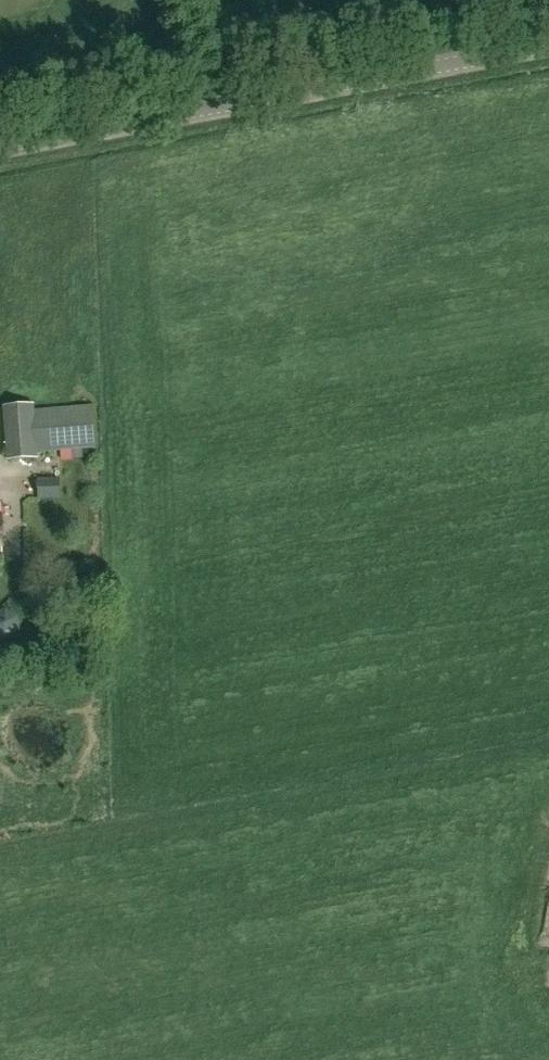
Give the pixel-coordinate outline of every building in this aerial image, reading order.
[(32,411),(32,404),(5,406),(9,460),(36,458),(35,452),(95,448),(92,406),(32,411)] [(38,499),(60,498),(59,478),(36,479),(38,499)]
